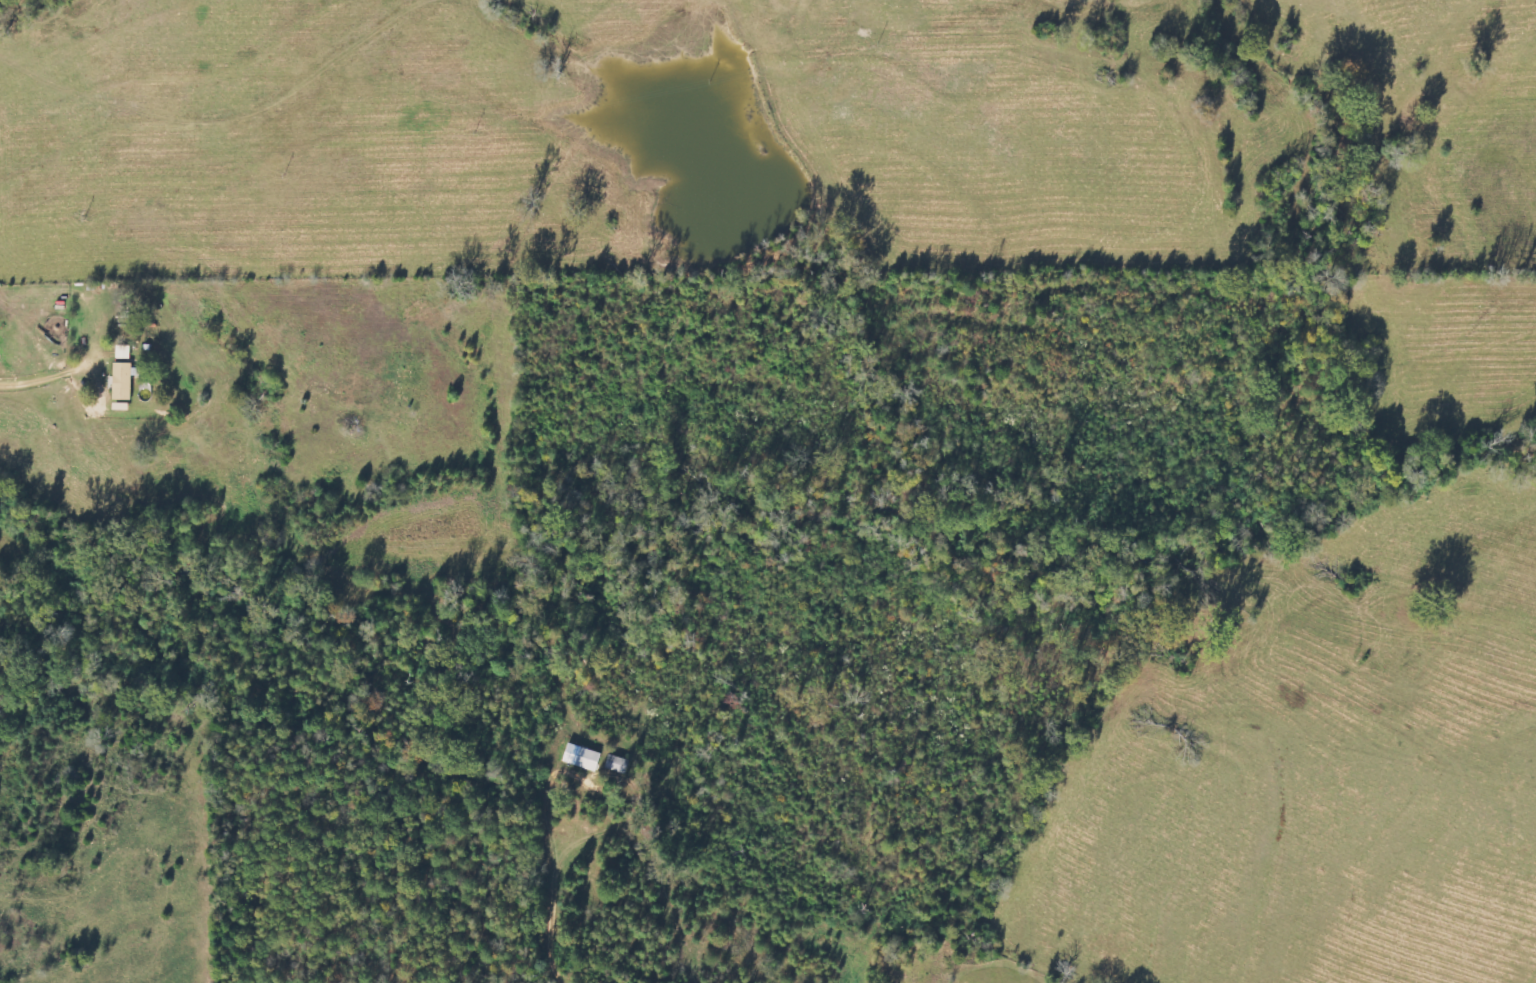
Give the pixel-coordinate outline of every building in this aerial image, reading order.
[(132,347),(118,346),(118,359),(132,360),(132,347)] [(133,401),(134,364),(116,363),(115,400),(133,401)]
